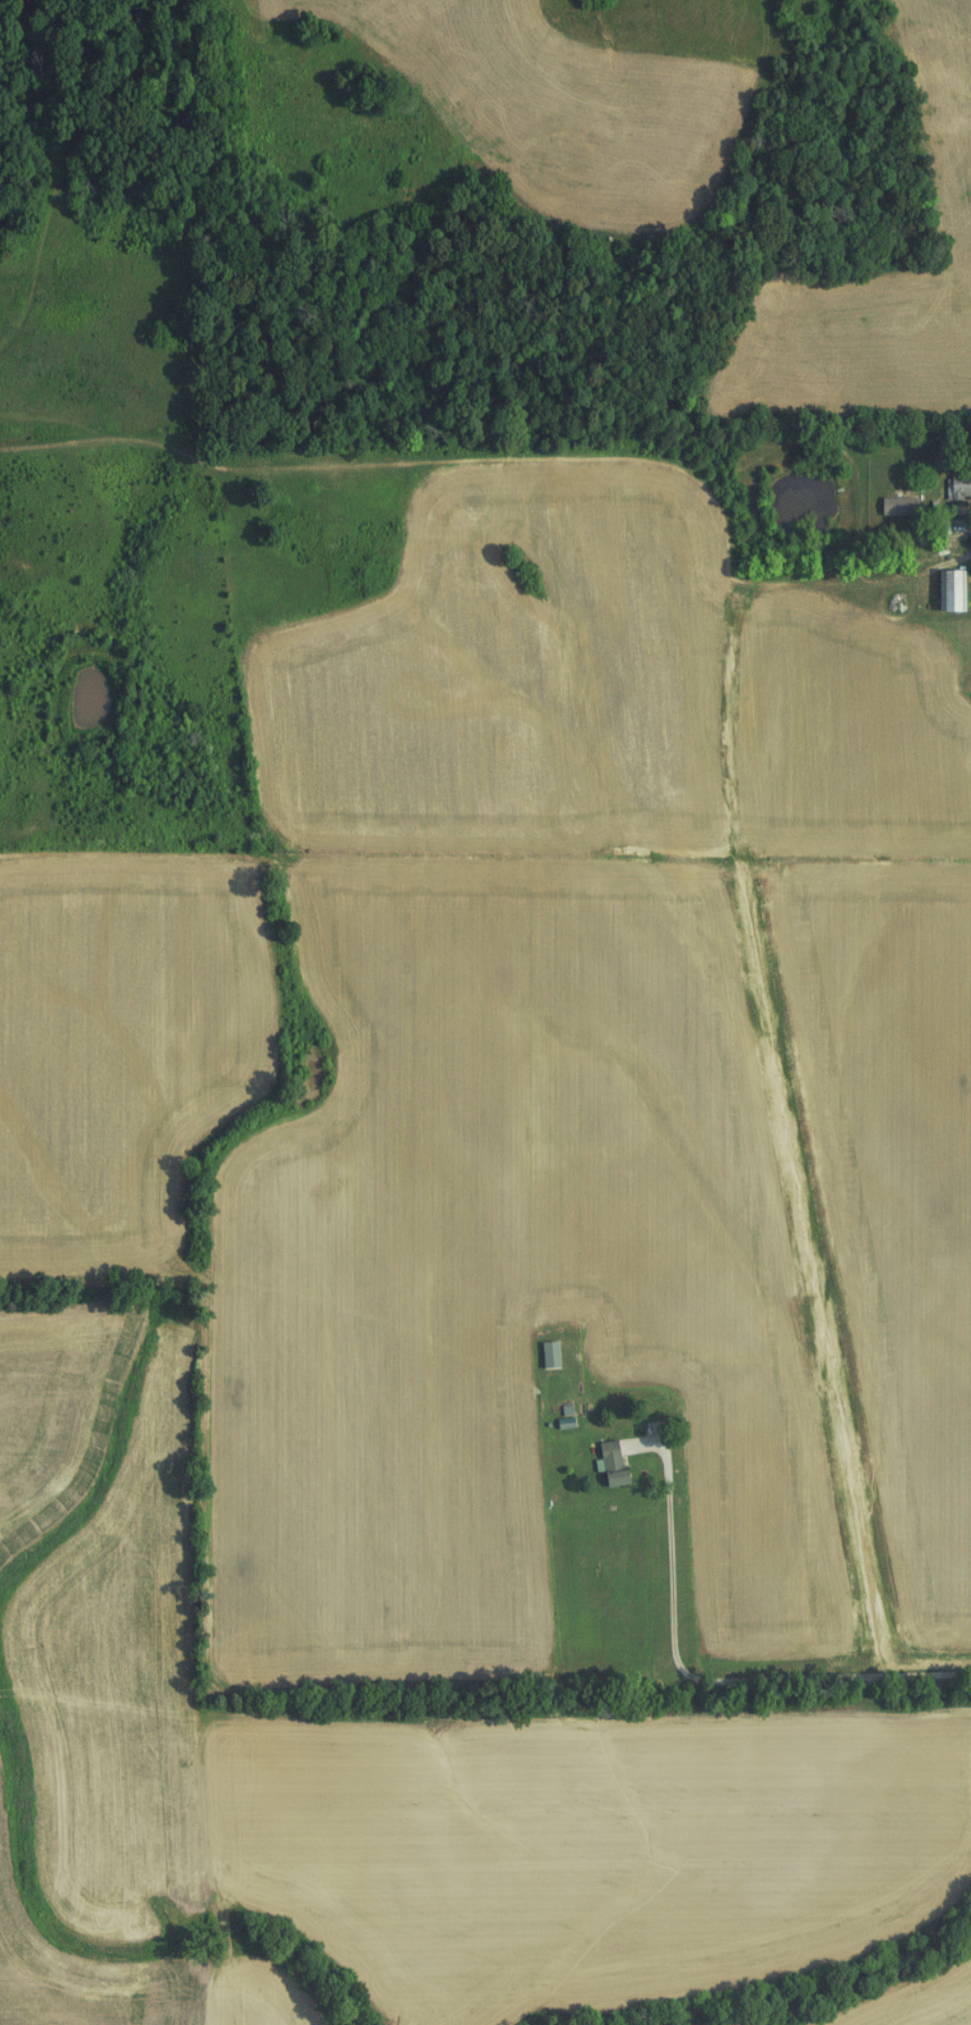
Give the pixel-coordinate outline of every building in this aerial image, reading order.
[(943,475),(943,501),(970,501),(970,475),(943,475)] [(912,498),(875,498),(875,516),(912,516),(912,498)] [(932,612),(957,612),(957,570),(932,570),(932,612)] [(535,1369),(554,1369),(554,1342),(535,1342),(535,1369)] [(616,1467),(614,1441),(592,1443),(594,1473),(597,1473),(598,1487),(624,1485),(622,1467),(616,1467)]
